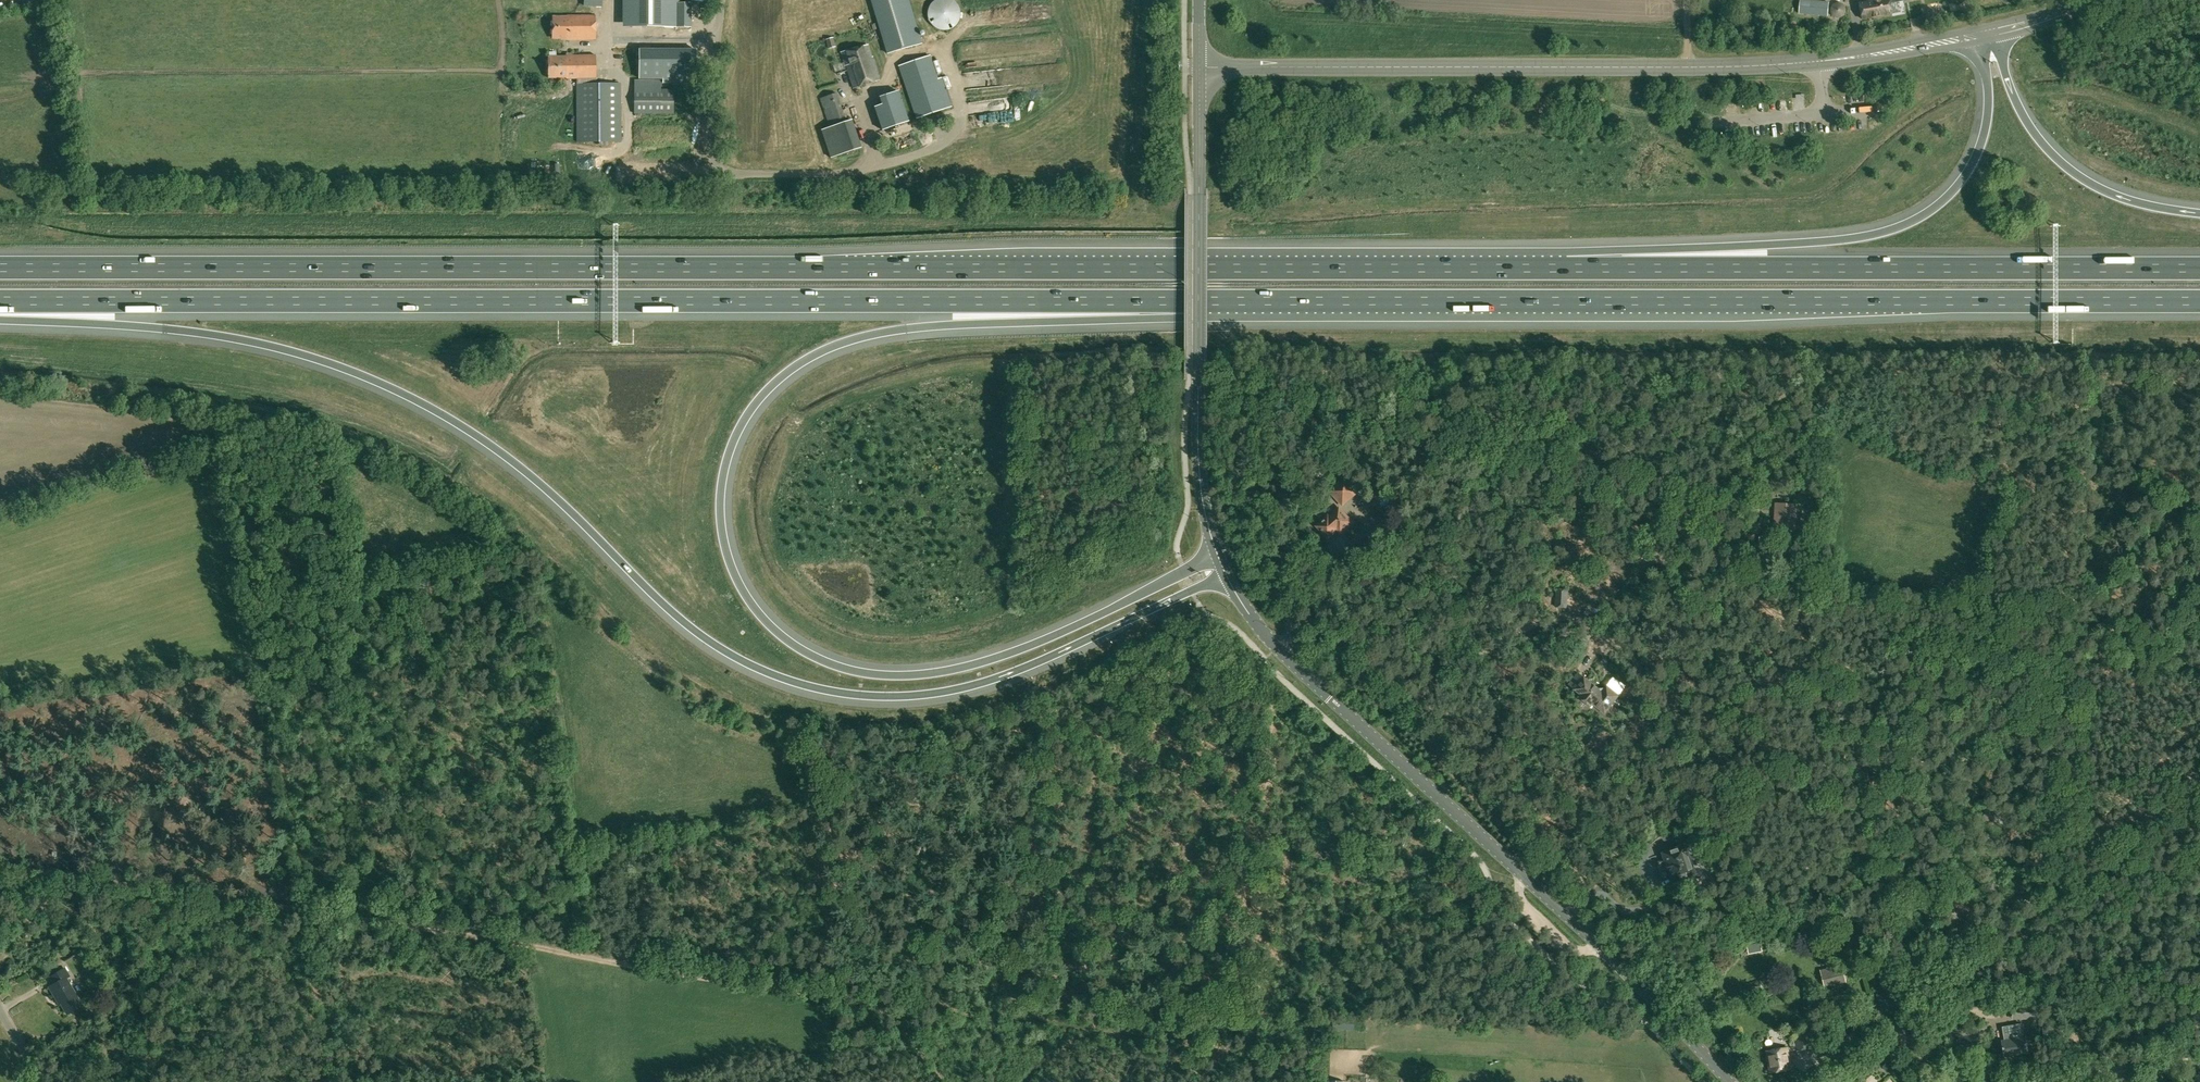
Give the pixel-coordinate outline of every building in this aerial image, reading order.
[(623,27),(691,27),(691,2),(679,2),(679,0),(623,0),(623,27)] [(887,54),(922,43),(909,0),(871,0),(887,54)] [(928,14),(928,15),(928,17),(928,18),(929,19),(929,20),(929,21),(930,22),(931,23),(931,24),(933,26),(935,27),(937,28),(938,29),(939,29),(942,30),(944,30),(945,30),(946,30),(949,29),(951,28),(953,27),(954,27),(956,25),(957,23),(958,22),(958,21),(959,20),(959,19),(960,18),(960,17),(960,15),(960,14),(960,13),(960,12),(960,11),(960,9),(959,8),(959,7),(958,6),(958,5),(957,4),(956,3),(956,2),(955,1),(954,1),(953,0),(935,0),(934,1),(933,1),(931,3),(930,5),(929,6),(929,7),(929,8),(928,9),(928,11),(928,12),(928,13),(928,14)] [(1895,0),(1866,0),(1867,2),(1859,3),(1862,19),(1892,14),(1890,3),(1895,2),(1895,0)] [(1807,14),(1827,16),(1829,2),(1809,1),(1807,14)] [(596,40),(596,16),(567,15),(567,17),(553,17),(553,38),(566,38),(566,40),(596,40)] [(826,39),(828,49),(836,47),(834,38),(826,39)] [(879,80),(873,57),(872,57),(868,45),(841,52),(845,66),(846,66),(853,88),(879,80)] [(696,50),(638,50),(638,80),(661,80),(663,80),(663,84),(696,84),(696,50)] [(577,142),(622,142),(622,83),(594,84),(594,78),(596,78),(596,55),(573,55),(573,53),(566,53),(567,55),(566,56),(548,57),(548,78),(566,78),(577,78),(577,84),(576,84),(577,142)] [(951,107),(941,78),(937,79),(929,55),(898,66),(916,118),(951,107)] [(985,80),(998,79),(998,71),(984,71),(985,80)] [(640,113),(661,114),(674,114),(675,89),(661,89),(661,80),(638,80),(635,80),(634,117),(640,117),(640,113)] [(906,113),(898,91),(879,97),(890,128),(909,121),(906,113)] [(821,130),(830,159),(860,148),(850,119),(846,121),(837,93),(820,98),(830,127),(821,130)] [(1329,491),(1342,506),(1358,491),(1345,477),(1329,491)] [(1770,485),(1759,485),(1759,494),(1770,494),(1770,485)] [(1391,496),(1395,500),(1403,493),(1399,488),(1391,496)] [(1797,504),(1775,503),(1773,529),(1796,530),(1797,504)] [(1341,532),(1352,522),(1339,508),(1329,516),(1328,515),(1316,526),(1328,538),(1338,529),(1341,532)] [(1385,517),(1368,533),(1376,541),(1393,525),(1385,517)] [(1566,607),(1567,589),(1557,588),(1556,607),(1566,607)] [(1641,601),(1635,597),(1631,604),(1636,607),(1641,601)] [(1610,706),(1618,695),(1626,687),(1614,677),(1603,690),(1600,690),(1578,673),(1569,685),(1582,695),(1579,698),(1591,706),(1593,704),(1600,710),(1606,703),(1610,706)] [(1621,763),(1614,754),(1611,757),(1618,766),(1621,763)] [(1675,880),(1691,874),(1682,846),(1665,851),(1675,880)] [(1692,850),(1685,852),(1691,871),(1697,869),(1692,850)] [(1658,873),(1657,864),(1648,865),(1649,874),(1658,873)] [(1825,987),(1847,981),(1841,964),(1820,969),(1825,987)] [(67,1014),(82,1005),(66,978),(69,976),(65,969),(51,977),(55,984),(49,987),(57,1000),(59,999),(67,1014)] [(1888,991),(1876,995),(1879,1003),(1890,1000),(1888,991)] [(79,1011),(77,1017),(86,1020),(88,1014),(79,1011)] [(2001,1041),(2004,1056),(2028,1052),(2025,1037),(2024,1037),(2021,1023),(2002,1027),(2004,1041),(2001,1041)] [(1796,1033),(1798,1050),(1810,1048),(1807,1031),(1796,1033)] [(1790,1069),(1787,1048),(1767,1051),(1771,1072),(1790,1069)]
